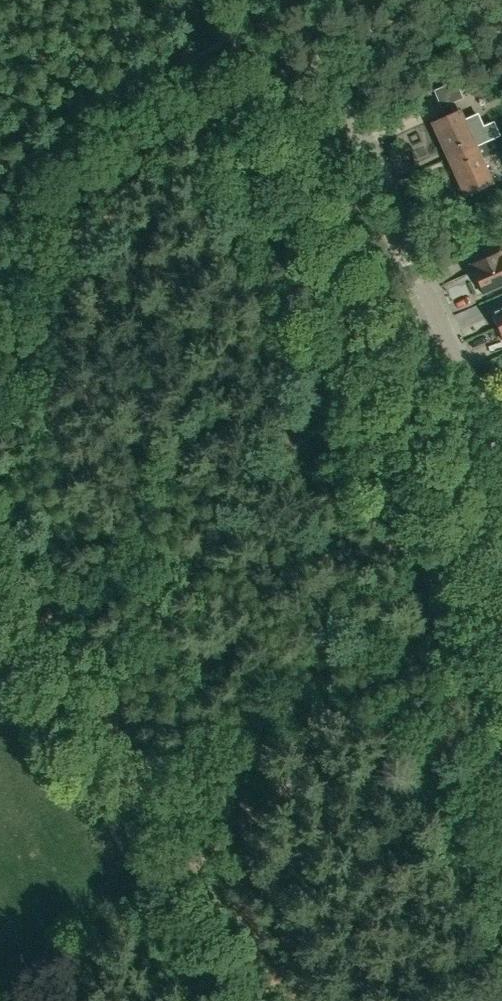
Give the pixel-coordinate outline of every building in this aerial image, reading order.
[(462,119),(459,111),(433,123),(449,158),(496,137),(500,135),(494,121),(483,125),(478,113),(462,119)] [(496,137),(449,158),(466,195),(491,184),(480,158),(491,153),(490,152),(500,147),(496,137)] [(501,285),(501,251),(472,264),(474,269),(473,269),(483,293),(501,285)] [(492,313),(498,326),(501,324),(501,309),(492,313)]
